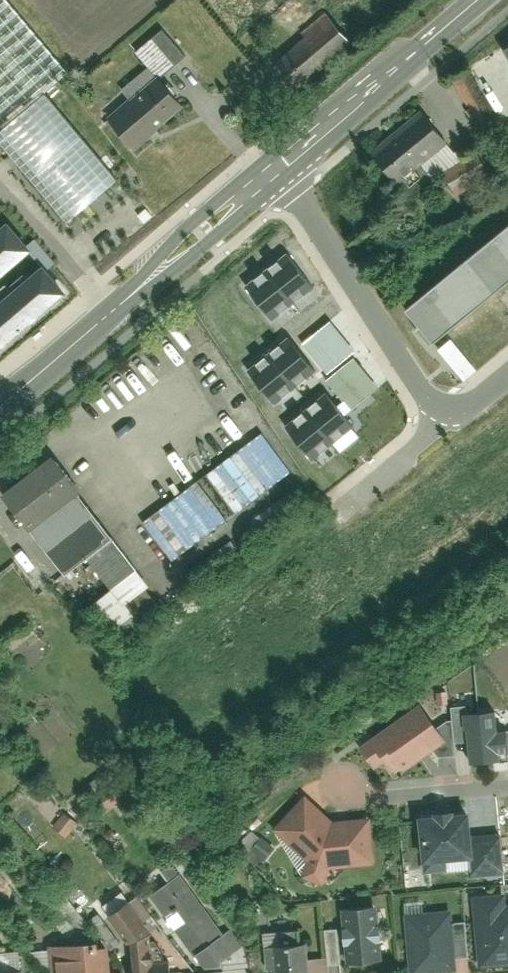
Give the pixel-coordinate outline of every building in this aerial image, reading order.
[(2,129),(46,92),(70,73),(9,0),(0,0),(0,131),(2,129)] [(307,40),(280,62),(300,86),(354,40),(328,10),(301,33),(307,40)] [(167,29),(141,50),(160,74),(186,53),(167,29)] [(160,74),(109,115),(137,149),(159,131),(156,127),(185,104),(160,74)] [(118,178),(46,92),(2,129),(74,215),(118,178)] [(455,139),(427,106),(375,150),(403,183),(455,139)] [(498,177),(482,150),(442,173),(458,200),(498,177)] [(0,232),(0,281),(32,253),(8,225),(0,232)] [(507,281),(507,225),(406,308),(433,341),(507,281)] [(289,252),(244,288),(271,322),(316,286),(289,252)] [(0,306),(0,355),(69,296),(45,268),(0,306)] [(288,337),(247,371),(274,404),(316,370),(288,337)] [(326,394),(288,426),(314,457),(352,425),(326,394)] [(262,433),(141,522),(171,562),(292,473),(262,433)] [(115,649),(167,609),(53,461),(3,500),(65,580),(90,560),(113,590),(85,611),(115,649)] [(401,776),(449,743),(422,704),(361,746),(372,762),(380,757),(389,769),(394,765),(401,776)] [(464,717),(465,728),(467,727),(470,761),(500,759),(500,751),(507,751),(507,745),(507,730),(497,731),(496,711),(467,713),(468,717),(464,717)] [(267,820),(303,854),(297,870),(316,876),(321,862),(370,858),(366,810),(326,813),(299,787),(267,820)] [(463,801),(412,807),(417,851),(421,851),(422,865),(467,860),(468,869),(500,865),(496,826),(466,829),(463,801)] [(146,892),(190,951),(202,966),(238,938),(227,924),(219,929),(175,870),(146,892)] [(469,890),(476,966),(507,963),(507,899),(502,899),(501,887),(469,890)] [(378,958),(372,899),(336,902),(342,962),(378,958)] [(455,964),(449,904),(398,908),(404,969),(455,964)] [(109,920),(133,952),(135,972),(173,972),(172,963),(150,965),(147,944),(122,910),(109,920)] [(304,935),(265,939),(268,972),(308,972),(304,935)] [(112,947),(98,949),(98,941),(50,946),(53,972),(114,972),(112,947)]
